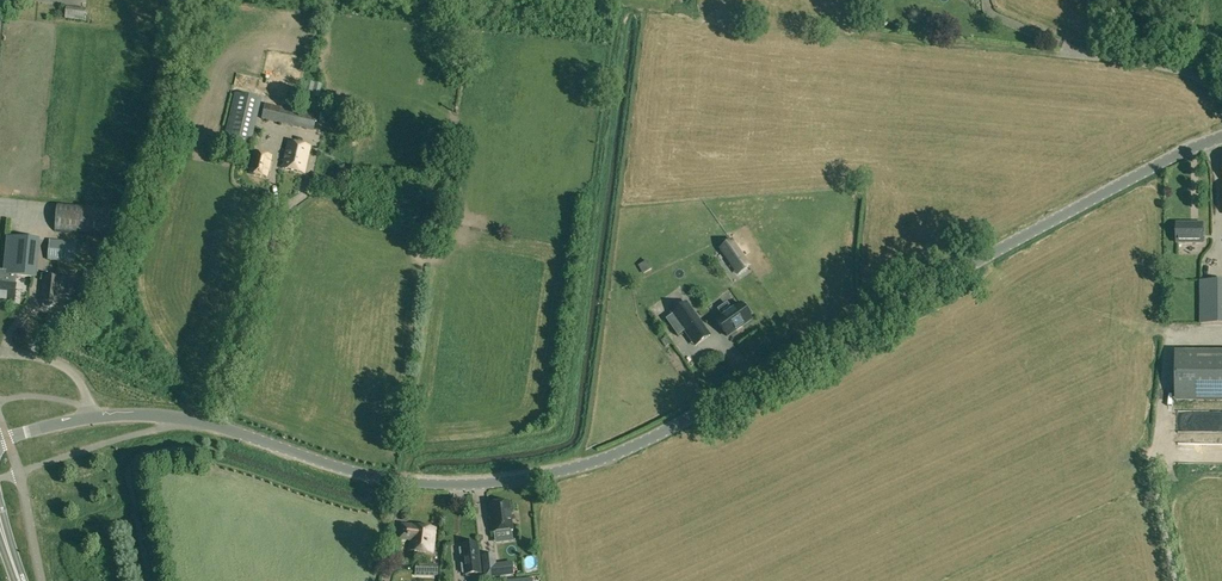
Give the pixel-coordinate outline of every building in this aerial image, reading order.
[(84,20),(85,9),(66,7),(65,18),(84,20)] [(316,94),(317,79),(304,79),(303,93),(316,94)] [(259,98),(237,93),(225,143),(247,149),(259,98)] [(261,119),(314,131),(317,115),(265,104),(261,119)] [(304,173),(310,146),(289,141),(283,168),(304,173)] [(267,176),(271,156),(254,152),(250,172),(267,176)] [(58,203),(55,232),(108,238),(112,208),(58,203)] [(1177,242),(1204,242),(1204,224),(1177,224),(1177,242)] [(13,237),(7,237),(4,271),(0,271),(0,301),(15,302),(17,286),(15,286),(17,276),(36,278),(40,240),(13,237)] [(737,275),(750,266),(731,239),(717,248),(737,275)] [(48,260),(75,263),(77,242),(50,240),(48,260)] [(638,266),(642,274),(652,270),(648,261),(638,266)] [(96,282),(97,271),(84,270),(83,281),(96,282)] [(42,301),(44,302),(44,305),(46,306),(50,307),(52,305),(53,302),(58,303),(59,294),(64,295),(64,301),(73,301),(73,296),(75,296),(77,280),(44,277),(42,301)] [(1200,300),(1200,324),(1203,324),(1221,324),(1221,281),(1203,280),(1200,280),(1200,289),(1196,289),(1196,300),(1200,300)] [(688,336),(703,326),(686,303),(672,313),(672,314),(684,331),(688,336)] [(751,319),(749,316),(752,314),(745,305),(743,307),(740,304),(732,310),(727,303),(718,309),(723,316),(716,321),(727,336),(751,319)] [(684,331),(672,314),(665,319),(677,336),(684,331)] [(703,326),(688,336),(695,346),(710,336),(703,326)] [(1176,352),(1175,401),(1221,401),(1221,352),(1176,352)] [(493,532),(512,530),(509,502),(490,505),(493,532)] [(401,524),(399,539),(411,540),(409,551),(433,554),(436,529),(409,525),(401,524)] [(489,535),(490,553),(517,552),(516,533),(489,535)] [(476,543),(462,545),(465,575),(480,573),(476,543)] [(482,556),(484,578),(515,575),(513,563),(494,564),(493,555),(482,556)] [(438,574),(438,565),(416,564),(415,573),(438,574)]
